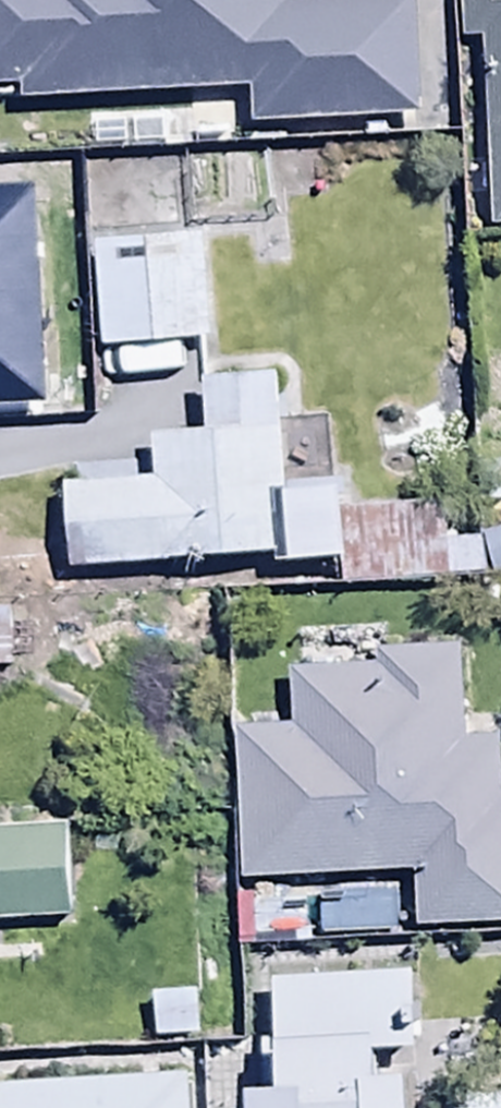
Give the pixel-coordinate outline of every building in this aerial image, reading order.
[(420,119),(415,0),(285,6),(285,0),(0,0),(0,103),(251,90),(253,127),(420,119)] [(484,50),(494,227),(500,227),(500,0),(463,0),(467,51),(484,50)] [(3,206),(3,199),(46,199),(46,160),(4,160),(4,185),(0,185),(0,206),(3,206)] [(213,344),(204,235),(178,237),(172,160),(81,167),(88,262),(97,261),(105,352),(213,344)] [(64,487),(70,572),(278,556),(279,568),(350,562),(344,484),(289,488),(281,381),(203,387),(207,434),(157,438),(160,484),(140,485),(138,466),(72,471),(73,486),(64,487)] [(479,539),(489,580),(500,577),(500,534),(479,539)] [(14,673),(13,618),(0,619),(0,673),(14,673)] [(244,884),(415,879),(416,932),(500,929),(500,742),(464,743),(462,651),(374,654),(374,671),(290,673),(291,732),(240,734),(244,884)] [(0,835),(0,917),(73,916),(72,834),(0,835)] [(270,976),(271,1089),(251,1089),(251,1107),(411,1107),(410,1073),(385,1073),(384,1056),(414,1056),(414,975),(270,976)] [(468,1096),(468,1107),(500,1107),(500,1096),(468,1096)]
